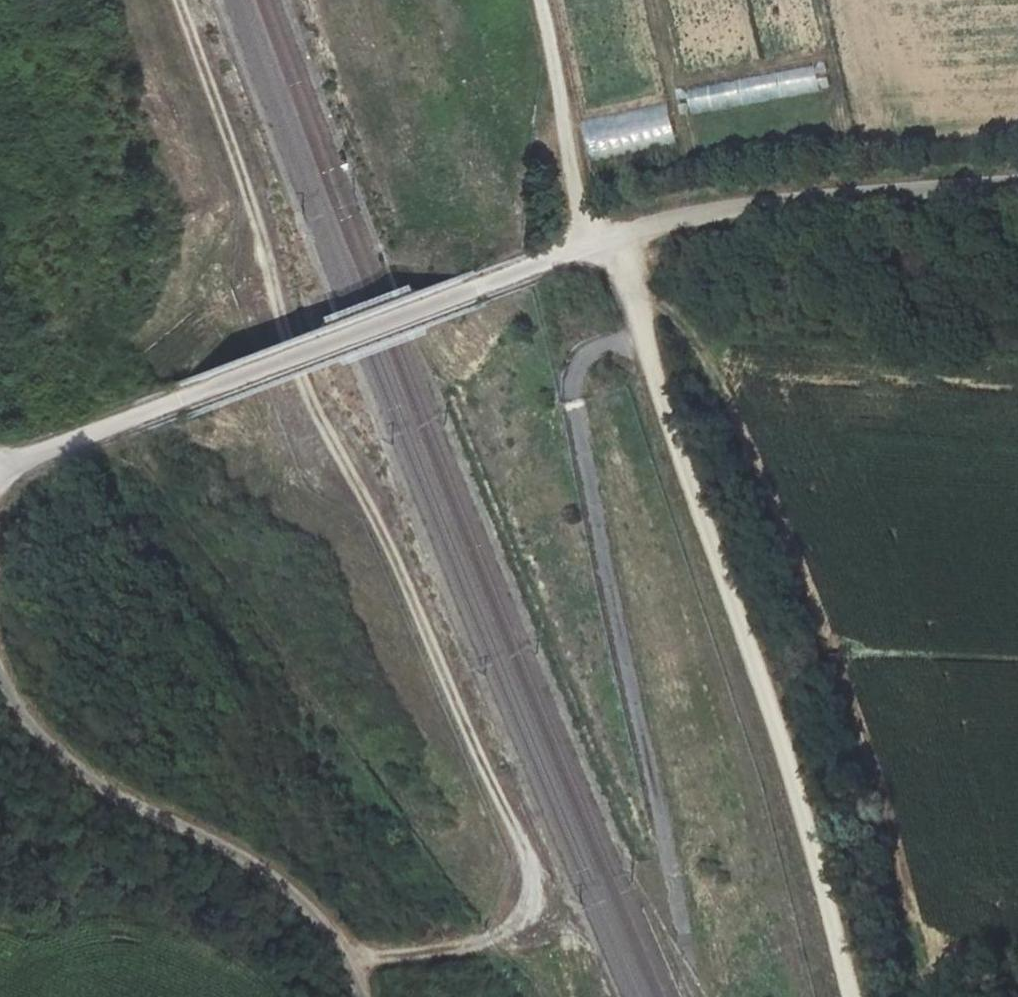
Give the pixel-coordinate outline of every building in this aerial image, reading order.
[(767,96),(821,93),(820,71),(766,74),(767,96)] [(586,124),(596,162),(681,141),(671,102),(586,124)]
